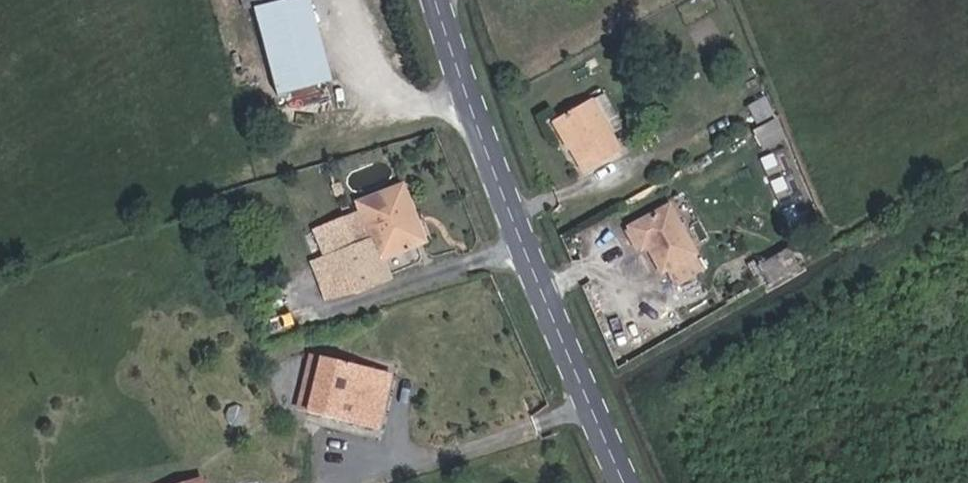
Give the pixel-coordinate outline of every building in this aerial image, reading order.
[(245,25),(275,13),(271,0),(237,0),(245,25)] [(322,81),(288,91),(295,117),(330,107),(322,81)] [(565,94),(550,102),(560,124),(576,116),(565,94)] [(580,183),(610,167),(582,113),(576,116),(560,124),(552,128),(580,183)] [(753,113),(736,124),(745,142),(763,131),(753,113)] [(413,202),(366,218),(371,231),(337,243),(347,268),(345,269),(359,307),(394,294),(387,276),(419,265),(409,234),(422,229),(413,202)] [(653,294),(686,275),(658,224),(615,250),(629,275),(639,269),(653,294)] [(433,260),(422,229),(409,234),(419,265),(433,260)] [(359,307),(345,269),(327,276),(341,314),(359,307)] [(777,272),(748,287),(758,305),(786,290),(777,272)] [(410,378),(326,358),(312,415),(397,434),(410,378)] [(203,473),(170,482),(206,482),(203,473)]
